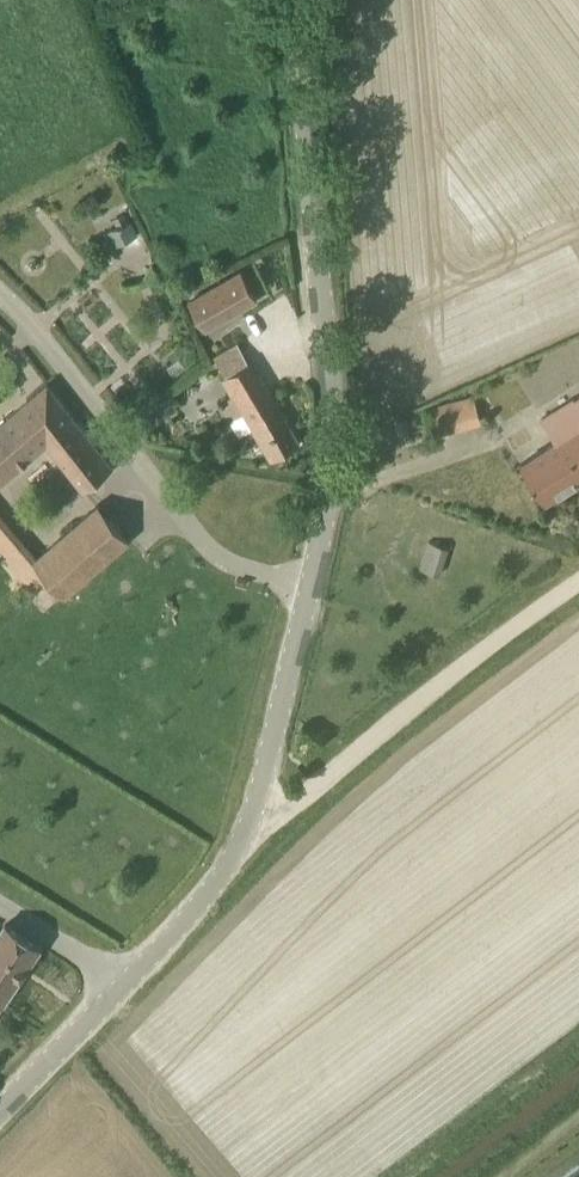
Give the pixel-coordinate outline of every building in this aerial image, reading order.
[(136,235),(130,220),(109,230),(116,245),(136,235)] [(189,301),(205,329),(257,298),(241,271),(189,301)] [(300,442),(299,441),(251,360),(222,377),(233,394),(219,402),(239,435),(252,427),(271,459),(300,442)] [(79,423),(47,383),(45,384),(45,385),(0,423),(0,482),(46,441),(83,489),(112,466),(79,423)] [(475,397),(451,403),(428,409),(434,432),(481,420),(475,397)] [(521,463),(545,501),(578,479),(578,397),(574,400),(573,398),(541,418),(556,440),(521,463)] [(34,560),(52,581),(64,595),(129,539),(99,504),(34,560)] [(421,568),(439,574),(447,546),(429,541),(421,568)] [(3,999),(4,1000),(40,947),(5,923),(0,931),(0,1003),(3,999)]
